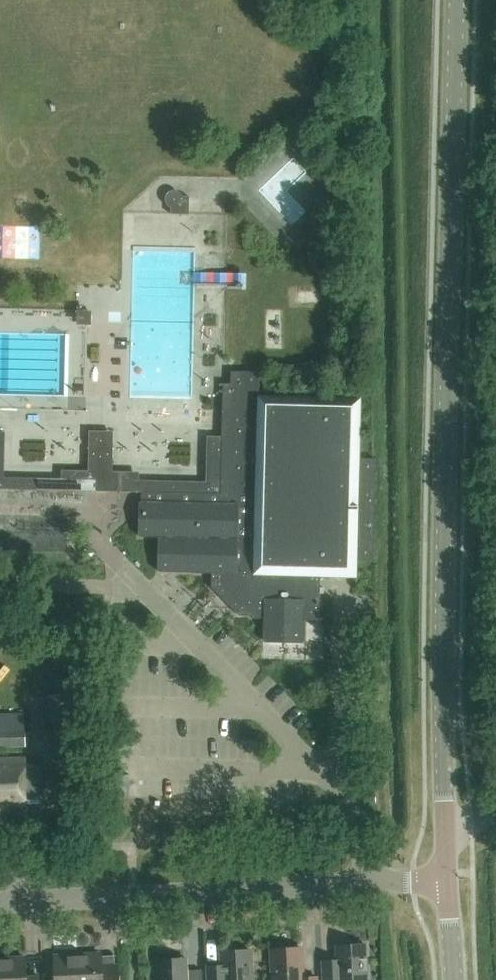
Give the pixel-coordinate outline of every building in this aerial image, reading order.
[(169,207),(171,208),(171,215),(189,215),(190,196),(183,196),(182,194),(180,193),(178,191),(175,191),(172,191),(170,192),(168,193),(167,195),(166,197),(165,200),(166,203),(167,205),(169,207)] [(92,326),(92,311),(78,311),(77,325),(92,326)] [(160,572),(188,573),(212,574),(212,587),(240,616),(253,616),(253,619),(264,619),(264,640),(305,641),(305,620),(320,620),(321,576),(356,577),(357,561),(374,562),(376,459),(359,459),(361,399),(260,396),(260,372),(231,372),(231,384),(224,384),(221,494),(142,492),(141,537),(161,538),(160,572)] [(12,450),(10,427),(0,428),(0,451),(12,450)] [(92,462),(110,463),(111,434),(92,434),(92,462)] [(135,474),(100,473),(100,490),(112,490),(112,492),(135,492),(135,491),(146,491),(146,482),(135,482),(135,474)] [(0,726),(0,747),(25,746),(24,726),(0,726)] [(43,798),(41,765),(25,766),(24,759),(0,761),(0,810),(10,810),(10,805),(27,805),(27,799),(43,798)] [(366,945),(337,946),(338,965),(323,966),(324,979),(368,979),(366,945)] [(317,977),(303,978),(301,948),(272,949),(274,979),(318,979),(317,977)] [(251,950),(221,952),(222,971),(207,972),(208,979),(253,979),(251,950)] [(79,979),(116,979),(116,972),(103,973),(102,953),(78,955),(79,979)] [(78,955),(54,956),(56,979),(54,979),(79,979),(78,955)] [(39,976),(27,976),(26,957),(2,958),(4,979),(39,979),(39,976)] [(202,970),(187,971),(186,962),(160,963),(161,979),(203,979),(202,970)]
